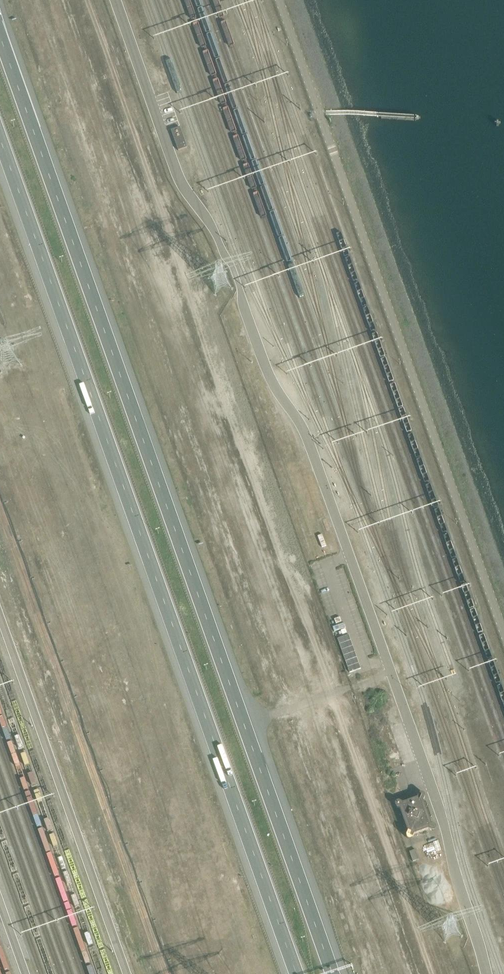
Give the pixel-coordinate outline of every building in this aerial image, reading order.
[(431,823),(423,801),(425,797),(425,796),(425,795),(424,794),(423,793),(422,793),(421,793),(420,793),(419,793),(419,794),(417,798),(403,803),(399,801),(398,801),(397,801),(396,802),(395,802),(395,803),(395,804),(395,805),(395,806),(396,807),(397,807),(400,809),(408,831),(406,834),(406,835),(406,836),(406,837),(406,838),(407,838),(407,839),(408,839),(410,839),(411,839),(412,838),(412,837),(414,834),(428,829),(432,831),(433,831),(434,831),(435,830),(436,829),(436,828),(436,827),(436,826),(435,826),(434,825),(431,823)] [(419,859),(415,849),(409,852),(413,861),(419,859)]
